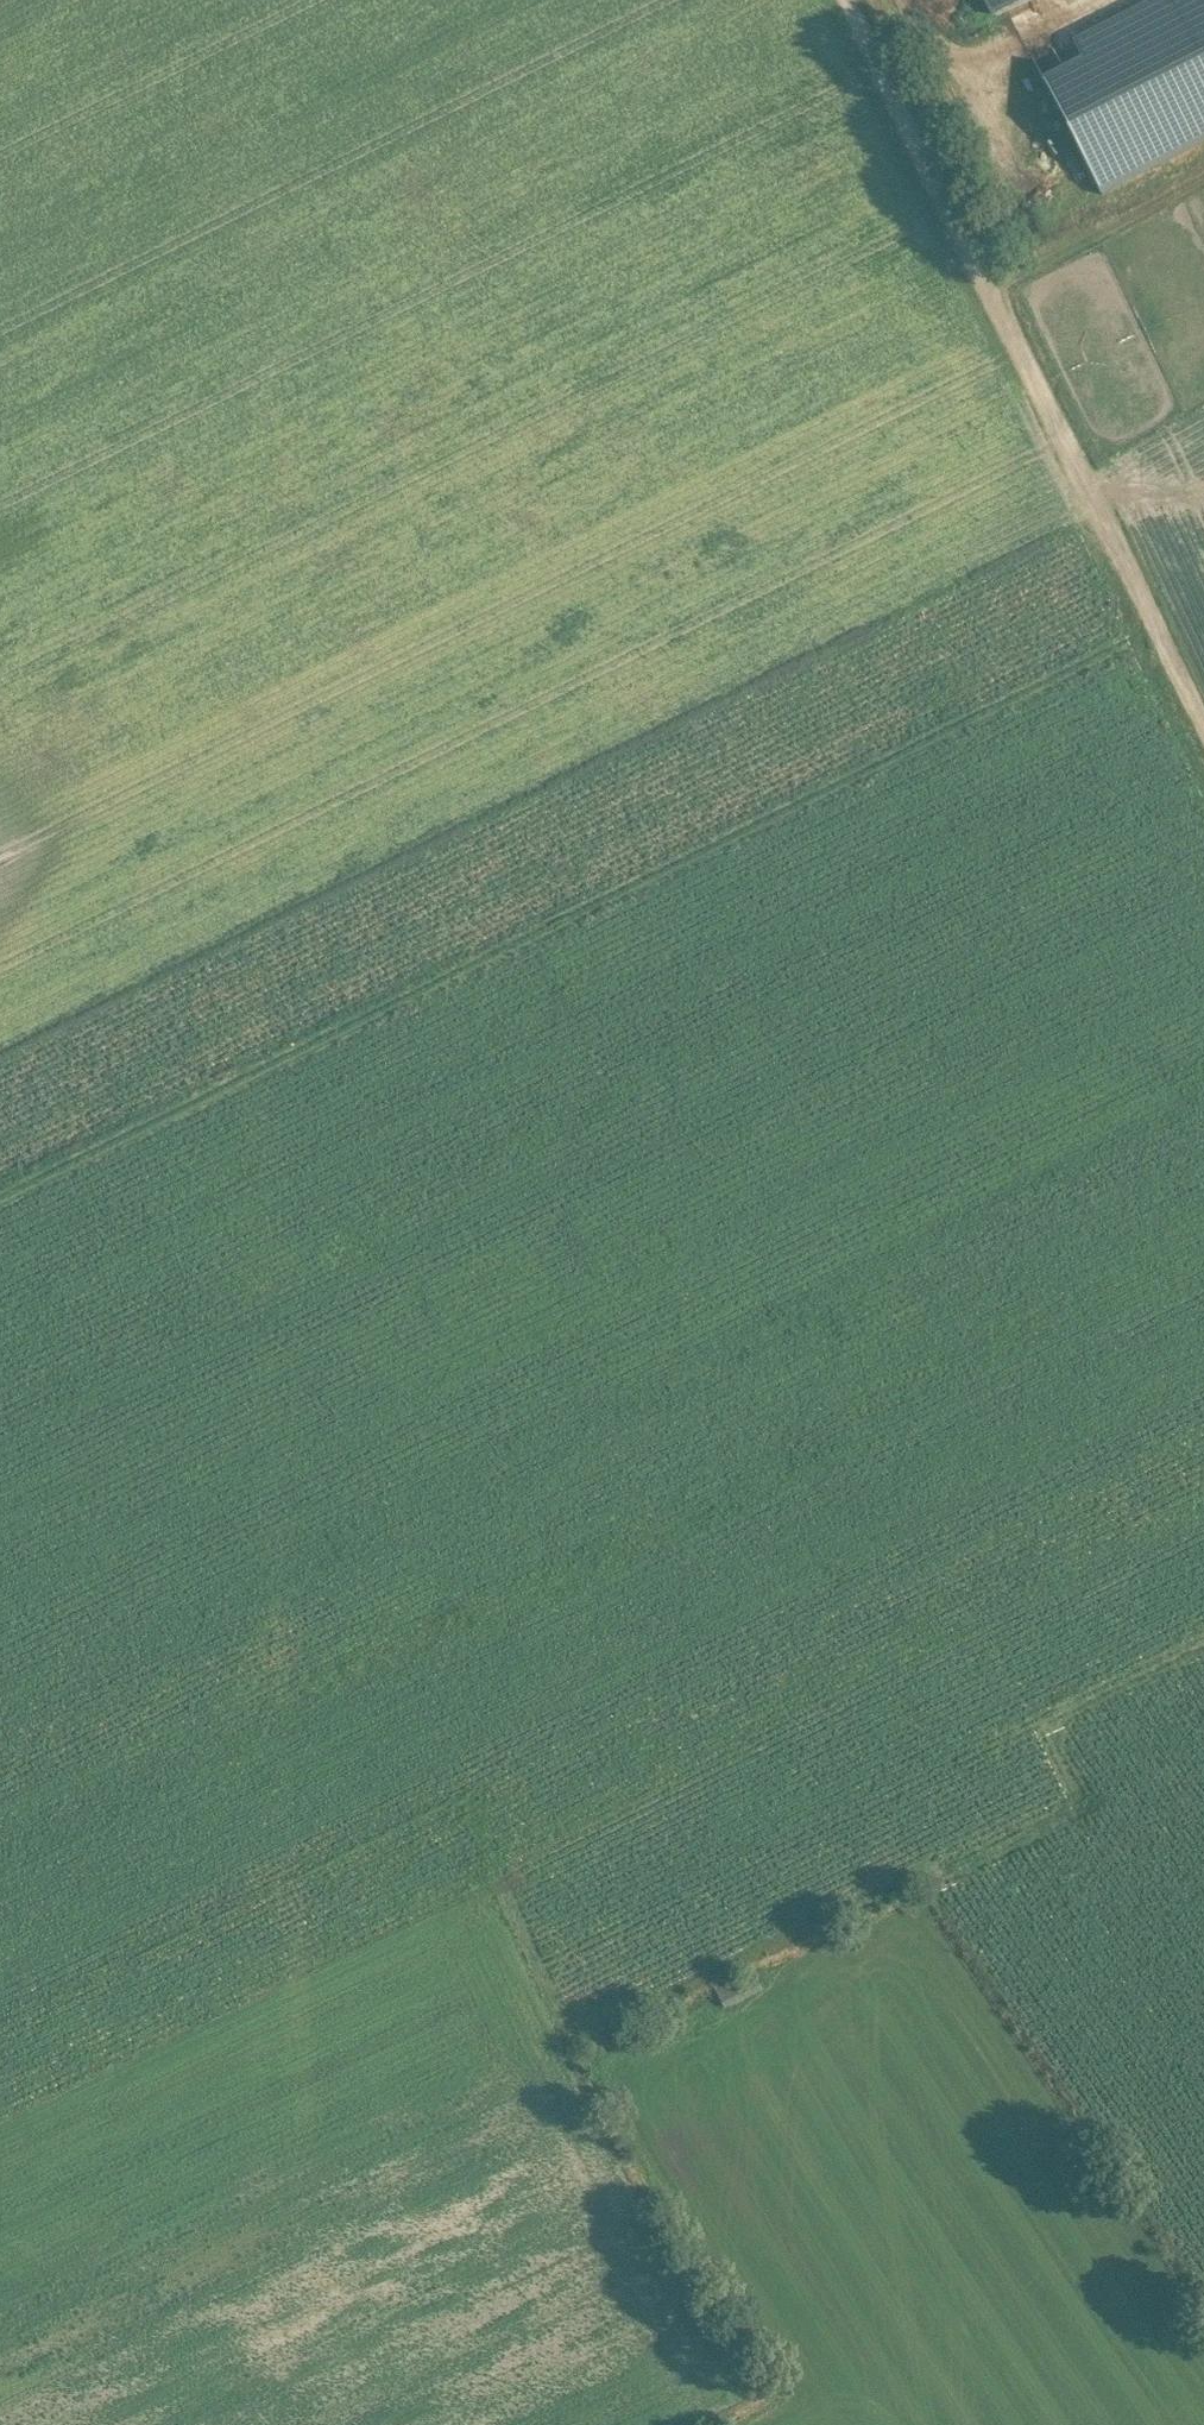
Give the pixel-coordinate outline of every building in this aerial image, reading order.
[(992,18),(1031,0),(984,0),(992,18)] [(1041,76),(1101,194),(1203,142),(1203,0),(1141,0),(1070,34),(1081,55),(1041,76)]
